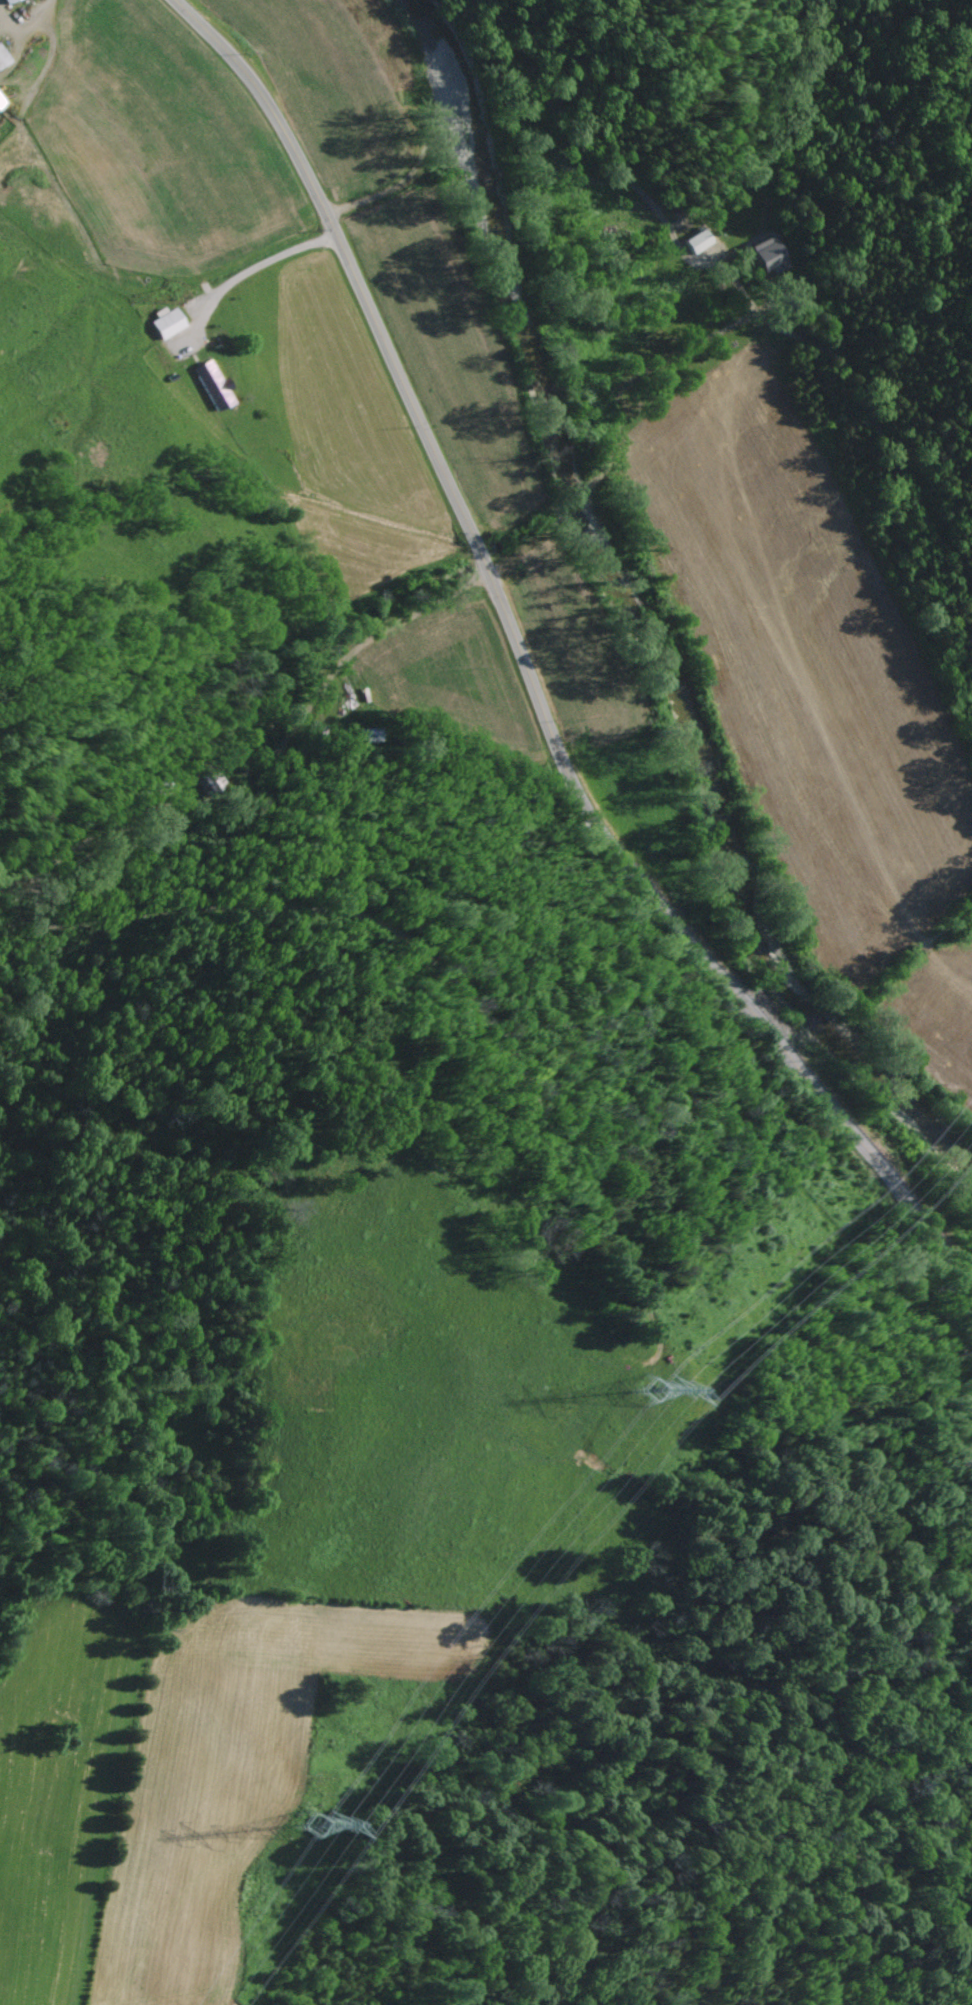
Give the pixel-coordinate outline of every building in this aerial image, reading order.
[(9,65),(0,47),(0,70),(9,65)] [(710,245),(704,231),(682,241),(688,255),(710,245)] [(784,266),(777,239),(751,245),(758,272),(784,266)] [(160,340),(185,330),(176,308),(165,313),(164,309),(149,315),(160,340)] [(219,380),(207,361),(190,372),(215,413),(232,403),(224,391),(230,387),(223,377),(219,380)]
